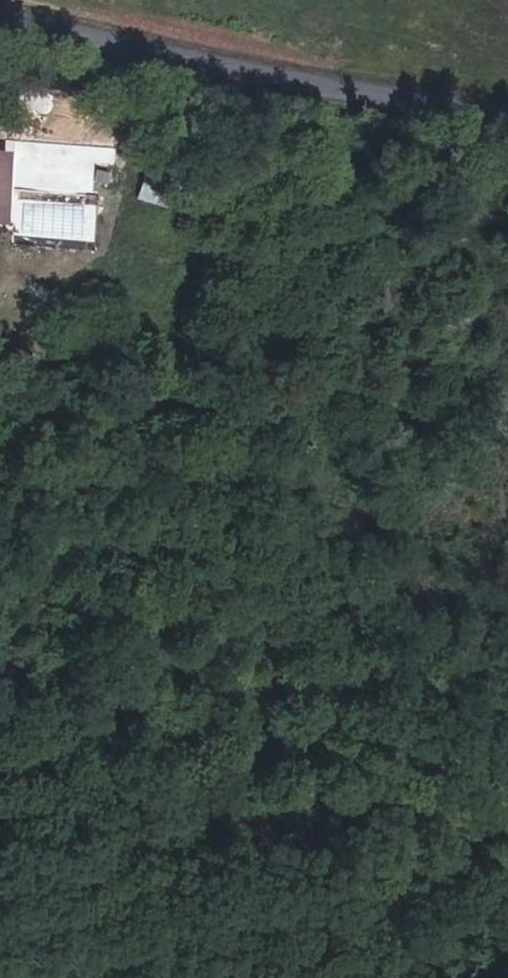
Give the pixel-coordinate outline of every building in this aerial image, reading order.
[(0,149),(0,204),(17,206),(23,151),(0,149)] [(0,204),(0,217),(16,219),(17,206),(0,204)]
